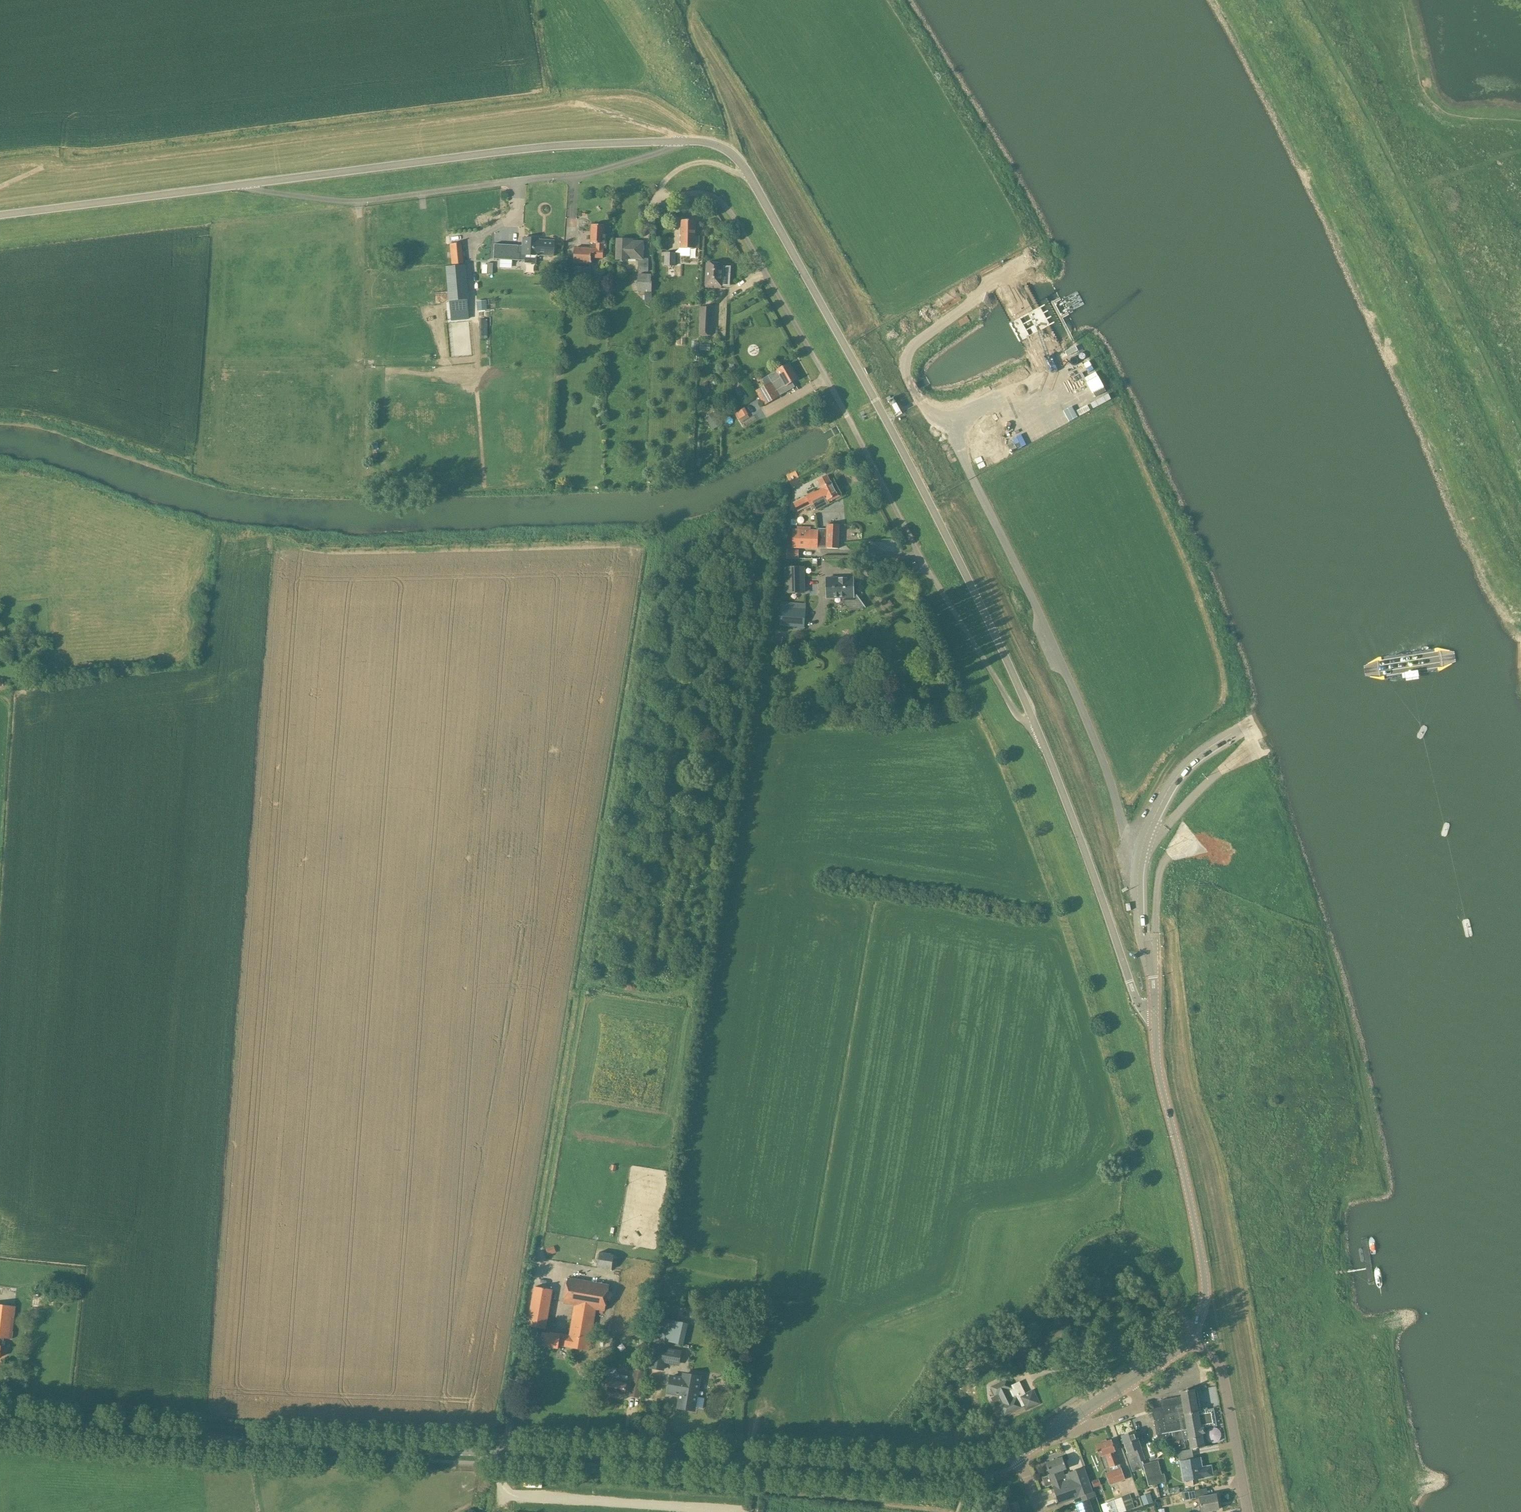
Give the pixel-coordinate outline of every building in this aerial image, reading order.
[(681,248),(699,248),(699,236),(696,236),(696,220),(682,220),(681,248)] [(607,244),(608,234),(605,234),(605,225),(592,224),(591,243),(597,243),(597,248),(575,247),(574,263),(591,264),(591,258),(604,258),(604,249),(606,249),(607,244)] [(552,255),(553,241),(542,241),(538,241),(538,239),(523,238),(522,247),(518,247),(518,245),(494,244),(493,259),(523,261),(523,260),(525,260),(524,263),(535,263),(535,261),(536,261),(536,256),(539,257),(539,255),(552,255)] [(649,258),(644,258),(644,241),(633,241),(633,239),(617,239),(617,259),(629,259),(629,258),(639,259),(639,271),(649,271),(649,258)] [(656,239),(656,249),(668,249),(667,239),(656,239)] [(468,299),(465,264),(463,264),(462,243),(450,244),(452,265),(446,266),(449,301),(468,299)] [(660,283),(673,283),(673,263),(660,263),(660,283)] [(723,264),(707,263),(706,286),(706,287),(728,288),(729,278),(722,277),(723,264)] [(637,291),(652,292),(652,281),(651,281),(652,274),(638,274),(637,291)] [(486,300),(477,301),(478,310),(486,310),(486,300)] [(713,318),(701,317),(700,335),(712,336),(713,318)] [(773,382),(757,391),(765,404),(780,395),(777,390),(797,379),(789,364),(769,375),(773,382)] [(896,403),(892,405),(896,413),(899,411),(900,411),(896,403)] [(743,417),(749,414),(745,407),(739,411),(743,417)] [(706,417),(714,428),(721,422),(713,412),(706,417)] [(837,495),(831,482),(827,475),(818,480),(822,487),(821,487),(822,488),(793,502),(798,511),(811,505),(812,507),(815,509),(827,503),(827,499),(837,495)] [(839,548),(840,524),(827,524),(827,530),(818,529),(818,530),(793,529),(793,547),(818,548),(818,547),(839,548)] [(786,550),(786,558),(798,558),(798,550),(786,550)] [(787,594),(803,594),(803,568),(787,568),(787,594)] [(827,596),(845,596),(845,597),(845,599),(845,600),(846,601),(847,602),(848,603),(849,604),(850,605),(851,606),(852,606),(854,607),(855,607),(856,607),(858,607),(859,607),(860,607),(862,606),(863,605),(865,608),(857,595),(854,595),(853,578),(827,579),(827,596)] [(781,608),(780,628),(804,630),(806,610),(781,608)] [(598,1267),(612,1270),(615,1254),(601,1252),(598,1267)] [(564,1303),(574,1305),(569,1335),(551,1332),(551,1333),(544,1332),(541,1344),(558,1347),(558,1344),(568,1345),(568,1347),(589,1350),(596,1309),(605,1310),(610,1284),(568,1277),(564,1303)] [(528,1325),(546,1329),(553,1289),(535,1286),(528,1325)] [(11,1339),(15,1306),(0,1304),(0,1347),(3,1347),(4,1338),(11,1339)] [(661,1339),(684,1344),(688,1324),(666,1319),(661,1339)] [(682,1349),(655,1345),(651,1367),(664,1369),(665,1361),(680,1363),(682,1349)] [(608,1390),(625,1393),(627,1383),(628,1376),(619,1374),(616,1370),(617,1368),(609,1366),(606,1379),(610,1380),(608,1390)] [(702,1400),(696,1399),(700,1376),(684,1374),(683,1377),(671,1375),(669,1392),(680,1394),(678,1406),(700,1410),(702,1400)] [(1011,1385),(1008,1378),(991,1386),(996,1396),(993,1398),(996,1405),(1000,1404),(1005,1414),(1021,1407),(1025,1405),(1027,1409),(1040,1402),(1033,1390),(1026,1393),(1020,1381),(1011,1385)] [(1191,1449),(1192,1449),(1205,1446),(1203,1433),(1206,1432),(1205,1430),(1217,1427),(1214,1411),(1208,1412),(1208,1410),(1203,1411),(1203,1409),(1201,1409),(1197,1389),(1194,1389),(1194,1388),(1189,1389),(1189,1388),(1186,1389),(1187,1390),(1181,1391),(1182,1396),(1161,1399),(1162,1409),(1153,1411),(1157,1434),(1158,1437),(1173,1434),(1174,1438),(1169,1439),(1171,1450),(1186,1447),(1185,1439),(1189,1438),(1191,1449)] [(1126,1452),(1131,1465),(1143,1461),(1145,1460),(1145,1459),(1141,1447),(1135,1431),(1123,1435),(1128,1451),(1126,1452)] [(1105,1454),(1110,1468),(1111,1467),(1112,1470),(1107,1472),(1111,1484),(1126,1478),(1116,1450),(1112,1439),(1096,1445),(1100,1456),(1105,1454)] [(1192,1449),(1191,1449),(1179,1451),(1185,1480),(1213,1475),(1211,1465),(1202,1467),(1201,1457),(1194,1458),(1192,1449)] [(1093,1491),(1084,1467),(1068,1472),(1063,1457),(1046,1462),(1050,1474),(1049,1474),(1060,1503),(1081,1496),(1093,1491)] [(1167,1481),(1165,1473),(1162,1473),(1159,1460),(1143,1464),(1149,1485),(1167,1481)] [(1208,1495),(1207,1487),(1184,1492),(1185,1500),(1200,1497),(1203,1511),(1219,1508),(1217,1494),(1208,1495)] [(1076,1504),(1079,1511),(1102,1511),(1097,1496),(1097,1497),(1094,1491),(1093,1491),(1081,1496),(1083,1501),(1076,1504)] [(1144,1504),(1153,1501),(1150,1492),(1140,1495),(1144,1504)] [(1101,1504),(1104,1511),(1121,1511),(1135,1507),(1130,1493),(1101,1504)] [(1018,1500),(1010,1503),(1014,1511),(1021,1511),(1022,1511),(1018,1500)]
